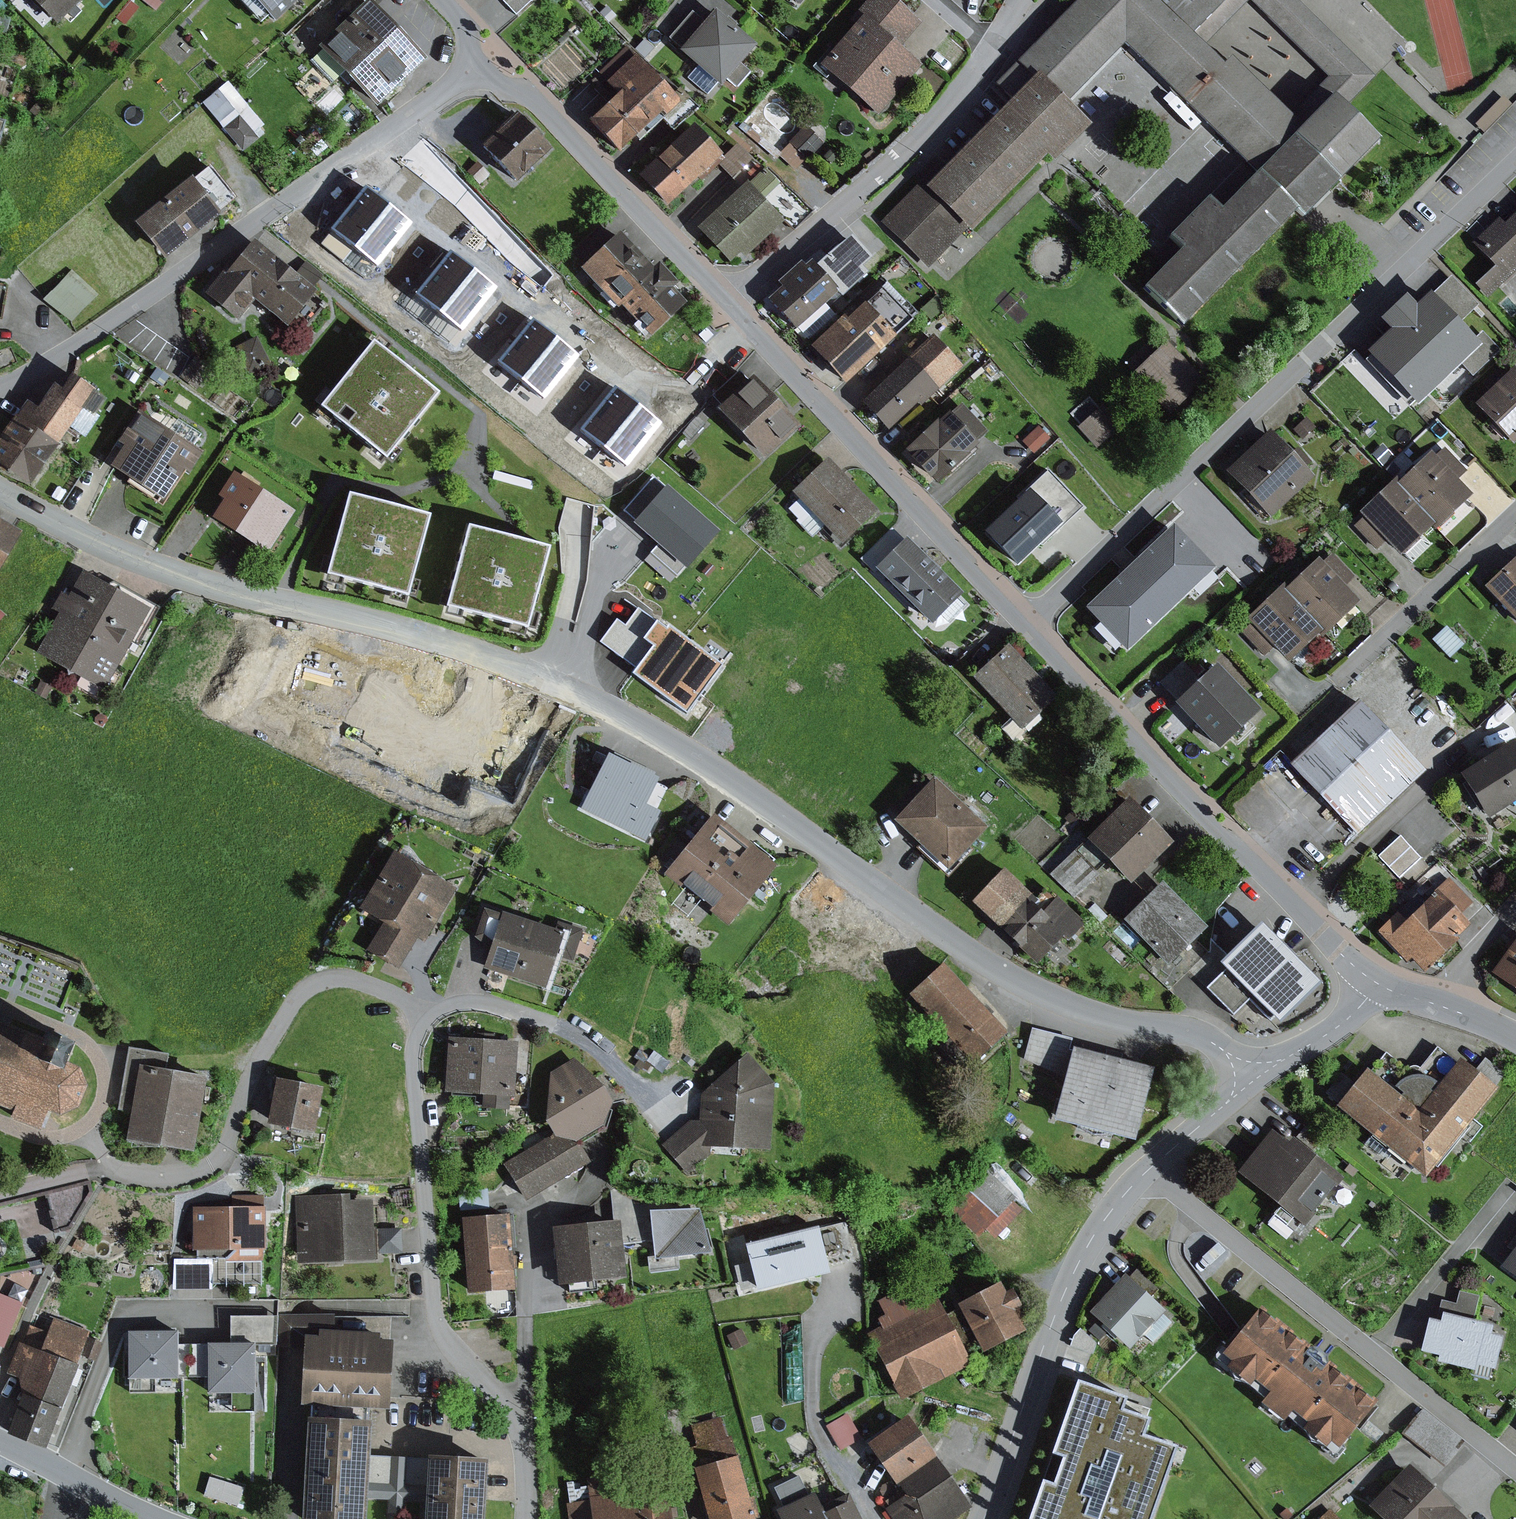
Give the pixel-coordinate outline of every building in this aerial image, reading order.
[(56,24),(81,0),(32,0),(56,24)] [(156,12),(165,0),(141,0),(156,12)] [(274,23),(299,0),(253,0),(274,23)] [(316,46),(321,51),(311,60),(332,82),(343,73),(376,108),(426,60),(368,0),(365,0),(316,46)] [(516,16),(532,0),(501,0),(516,16)] [(862,16),(899,48),(921,23),(894,0),(866,0),(857,11),(862,16)] [(1037,71),(1066,99),(1125,40),(1258,172),(1220,210),(1208,198),(1169,237),(1181,249),(1143,288),(1182,326),(1296,211),(1303,218),(1380,140),(1346,108),(1333,95),(1302,127),(1289,115),(1230,54),(1222,63),(1205,43),(1194,34),(1227,0),(1079,0),(997,83),(1011,97),(1037,71)] [(1194,34),(1205,43),(1246,0),(1227,0),(1194,34)] [(1266,14),(1280,0),(1252,0),(1266,14)] [(1284,0),(1280,0),(1266,14),(1328,75),(1344,58),(1284,0)] [(1346,108),(1377,76),(1297,0),(1284,0),(1344,58),(1328,75),(1289,115),(1302,127),(1333,95),(1346,108)] [(681,49),(679,52),(697,67),(687,79),(706,96),(716,84),(720,87),(726,80),(740,63),(755,45),(714,10),(704,22),(681,49)] [(681,49),(704,22),(692,11),(668,38),(681,49)] [(899,48),(862,16),(819,66),(877,116),(921,66),(899,48)] [(615,95),(587,121),(617,154),(634,138),(638,142),(661,120),(672,132),(696,109),(677,89),(672,94),(635,55),(605,83),(615,95)] [(740,63),(726,80),(735,89),(750,72),(740,63)] [(1066,99),(1037,71),(1011,97),(924,187),(920,184),(882,222),(928,268),(966,229),(970,233),(1046,156),(1052,162),(1089,126),(1066,99)] [(267,131),(227,83),(201,104),(242,152),(267,131)] [(517,114),(482,147),(515,183),(550,149),(517,114)] [(693,124),(637,176),(666,207),(697,178),(701,181),(718,165),(725,159),(723,157),(693,124)] [(788,144),(777,155),(794,171),(806,158),(807,159),(824,143),(805,125),(787,142),(788,144)] [(735,145),(723,157),(725,159),(718,165),(731,178),(741,167),(743,169),(752,158),(735,145)] [(489,175),(477,162),(467,171),(479,185),(489,175)] [(190,178),(132,223),(162,261),(219,215),(218,213),(236,198),(210,166),(192,180),(190,178)] [(746,182),(696,228),(728,264),(739,254),(744,258),(784,222),(794,231),(813,211),(765,167),(748,184),(746,182)] [(376,188),(335,234),(358,255),(400,209),(376,188)] [(423,229),(400,209),(358,255),(382,276),(423,229)] [(1473,242),(1494,265),(1515,245),(1515,212),(1503,223),(1498,218),(1473,242)] [(618,234),(579,271),(616,310),(620,307),(649,338),(685,304),(670,290),(676,284),(657,264),(651,269),(618,234)] [(225,269),(204,293),(236,320),(253,300),(286,327),(314,294),(310,290),(317,282),(299,267),(293,274),(252,240),(227,270),(225,269)] [(1501,285),(1515,271),(1515,245),(1494,265),(1488,271),(1501,285)] [(461,254),(420,300),(444,321),(485,275),(461,254)] [(781,288),(766,301),(794,332),(838,293),(836,290),(850,277),(829,255),(815,267),(810,262),(804,267),(799,261),(776,282),(781,288)] [(304,261),(299,267),(317,282),(323,276),(304,261)] [(98,295),(71,270),(44,300),(71,325),(98,295)] [(1501,285),(1488,271),(1473,285),(1487,298),(1501,285)] [(508,295),(485,275),(444,321),(467,342),(508,295)] [(1451,276),(1432,294),(1460,322),(1479,305),(1451,276)] [(2,321),(8,285),(0,284),(0,321),(2,321)] [(842,316),(810,347),(845,384),(911,321),(899,309),(904,304),(886,285),(864,305),(863,304),(846,320),(842,316)] [(1389,330),(1365,353),(1416,406),(1460,364),(1472,377),(1500,351),(1481,332),(1474,339),(1429,292),(1415,305),(1405,295),(1379,320),(1389,330)] [(542,315),(501,361),(525,382),(566,336),(542,315)] [(589,357),(566,336),(525,382),(548,403),(589,357)] [(271,367),(257,337),(233,348),(247,378),(271,367)] [(931,338),(861,404),(887,431),(916,404),(919,408),(960,369),(931,338)] [(1166,341),(1130,374),(1168,415),(1204,382),(1166,341)] [(436,395),(372,343),(318,409),(383,461),(436,395)] [(212,370),(195,358),(180,378),(197,390),(212,370)] [(1474,404),(1513,446),(1515,442),(1515,371),(1513,368),(1474,404)] [(720,406),(715,410),(762,461),(799,427),(753,378),(749,382),(739,371),(711,396),(720,406)] [(616,373),(575,419),(599,440),(640,394),(616,373)] [(25,402),(14,418),(56,446),(69,427),(85,438),(99,417),(96,414),(105,400),(69,375),(59,390),(53,385),(36,409),(25,402)] [(663,414),(640,394),(599,440),(622,461),(663,414)] [(947,412),(905,452),(935,484),(977,446),(974,443),(987,431),(961,403),(950,414),(947,412)] [(1102,405),(1077,427),(1095,447),(1120,426),(1102,405)] [(122,447),(109,468),(162,502),(182,470),(188,475),(202,453),(194,448),(169,432),(137,411),(116,444),(122,447)] [(1315,428),(1306,417),(1293,430),(1302,440),(1315,428)] [(28,487),(56,446),(14,418),(1,436),(0,436),(0,468),(28,487)] [(177,420),(169,432),(194,448),(202,435),(177,420)] [(1269,430),(1225,471),(1270,519),(1314,477),(1269,430)] [(1435,456),(1431,451),(1399,481),(1395,484),(1435,525),(1431,528),(1434,532),(1448,518),(1467,500),(1472,496),(1457,480),(1466,471),(1444,448),(1435,456)] [(826,459),(790,494),(841,547),(878,512),(826,459)] [(1048,471),(1027,490),(1059,524),(1062,526),(1082,508),(1048,471)] [(294,512),(232,472),(216,497),(222,500),(210,518),(267,554),(294,512)] [(664,487),(653,478),(623,511),(635,522),(633,524),(658,546),(651,554),(676,577),(683,569),(685,571),(719,533),(665,486),(664,487)] [(1399,481),(1396,478),(1358,512),(1363,517),(1353,526),(1375,550),(1386,541),(1400,556),(1404,553),(1421,537),(1431,528),(1435,525),(1395,484),(1399,481)] [(1027,490),(981,533),(1015,567),(1059,524),(1027,490)] [(388,506),(346,495),(325,575),(406,596),(427,516),(388,506)] [(20,534),(0,522),(0,568),(20,534)] [(1172,527),(1084,610),(1098,624),(1119,647),(1127,654),(1190,594),(1211,574),(1214,571),(1172,527)] [(506,538),(467,528),(444,609),(525,631),(547,550),(506,538)] [(874,569),(902,540),(890,528),(860,559),(872,571),(874,569)] [(1429,546),(1421,537),(1404,553),(1412,562),(1429,546)] [(902,540),(874,569),(931,625),(940,615),(959,596),(962,594),(905,538),(902,540)] [(1322,562),(1318,557),(1286,587),(1283,590),(1322,632),(1318,635),(1321,638),(1336,625),(1354,607),(1360,602),(1345,586),(1354,578),(1331,554),(1322,562)] [(1482,587),(1515,624),(1515,556),(1482,587)] [(58,613),(35,653),(76,677),(79,689),(93,686),(103,692),(132,641),(137,644),(155,614),(109,588),(81,572),(67,597),(60,593),(50,609),(58,613)] [(1218,582),(1211,574),(1190,594),(1197,602),(1218,582)] [(109,588),(155,614),(157,609),(112,583),(109,588)] [(1286,587),(1283,584),(1246,618),(1251,624),(1241,633),(1263,657),(1273,648),(1287,663),(1291,660),(1308,644),(1318,635),(1322,632),(1283,590),(1286,587)] [(966,604),(959,596),(940,615),(947,622),(966,604)] [(1354,607),(1336,625),(1341,630),(1359,612),(1354,607)] [(642,693),(645,689),(686,719),(716,678),(714,677),(728,657),(672,616),(670,614),(622,678),(642,693)] [(1119,647),(1098,624),(1092,630),(1113,652),(1119,647)] [(1463,645),(1446,626),(1431,640),(1449,659),(1463,645)] [(1317,652),(1308,644),(1291,660),(1300,669),(1317,652)] [(1008,645),(972,678),(1010,718),(1021,730),(1023,728),(1057,697),(1008,645)] [(1177,702),(1175,704),(1218,750),(1230,739),(1248,722),(1260,711),(1216,665),(1199,680),(1182,663),(1160,684),(1177,702)] [(52,687),(40,681),(34,694),(46,700),(52,687)] [(1358,702),(1290,766),(1357,837),(1425,773),(1358,702)] [(1021,730),(1010,718),(1000,728),(1014,743),(1027,731),(1023,728),(1021,730)] [(1255,729),(1248,722),(1230,739),(1236,746),(1255,729)] [(1459,775),(1488,820),(1515,802),(1515,746),(1513,741),(1459,775)] [(658,781),(606,756),(580,810),(645,842),(659,814),(656,812),(668,788),(657,783),(658,781)] [(933,778),(893,821),(919,846),(947,871),(969,847),(987,828),(933,778)] [(1109,818),(1086,841),(1107,863),(1129,885),(1172,843),(1128,799),(1127,800),(1117,790),(1099,807),(1109,818)] [(711,816),(663,876),(679,889),(682,885),(711,908),(708,912),(726,927),(774,866),(711,816)] [(1429,865),(1401,835),(1378,856),(1407,886),(1429,865)] [(1086,841),(1050,874),(1074,899),(1099,875),(1097,872),(1107,863),(1086,841)] [(947,871),(919,846),(915,849),(947,879),(973,850),(969,847),(947,871)] [(457,890),(392,852),(358,909),(383,923),(367,950),(399,968),(417,939),(425,944),(457,890)] [(1002,869),(969,905),(1037,965),(1061,938),(1067,943),(1084,924),(1045,890),(1036,900),(1002,869)] [(1416,896),(1377,933),(1406,964),(1410,960),(1424,974),(1459,941),(1456,939),(1469,927),(1458,916),(1473,903),(1448,876),(1426,896),(1429,899),(1424,903),(1416,896)] [(1207,929),(1162,882),(1122,921),(1168,966),(1207,929)] [(489,950),(483,970),(546,990),(556,958),(573,964),(584,930),(556,921),(553,930),(501,914),(500,916),(483,910),(474,937),(489,950)] [(1226,954),(1215,965),(1221,971),(1204,988),(1232,1016),(1248,1001),(1269,1022),(1271,1020),(1278,1026),(1319,985),(1258,923),(1226,954)] [(1490,974),(1515,993),(1515,938),(1490,974)] [(1215,965),(1226,954),(1211,939),(1210,951),(1188,971),(1204,988),(1221,971),(1215,965)] [(941,965),(908,996),(949,1040),(940,1048),(963,1073),(1006,1034),(941,965)] [(0,1027),(0,1108),(13,1113),(9,1122),(36,1132),(43,1115),(57,1121),(73,1113),(83,1090),(75,1073),(64,1068),(66,1061),(70,1052),(74,1043),(60,1037),(47,1032),(43,1041),(42,1044),(0,1027)] [(1064,1077),(1070,1052),(1068,1051),(1071,1038),(1031,1028),(1023,1060),(1064,1077)] [(467,1040),(448,1038),(444,1093),(483,1096),(482,1108),(508,1110),(509,1098),(514,1098),(518,1044),(494,1042),(494,1034),(468,1032),(467,1040)] [(191,1153),(204,1080),(165,1073),(169,1054),(128,1047),(117,1111),(130,1113),(125,1142),(191,1153)] [(1338,1105),(1336,1107),(1424,1178),(1495,1091),(1493,1089),(1473,1073),(1458,1061),(1456,1063),(1436,1047),(1414,1075),(1385,1052),(1368,1073),(1365,1071),(1354,1084),(1338,1105)] [(1104,1058),(1071,1050),(1070,1052),(1064,1077),(1053,1122),(1134,1142),(1152,1070),(1120,1062),(1104,1058)] [(1106,1050),(1104,1058),(1120,1062),(1122,1054),(1106,1050)] [(689,1121),(661,1145),(687,1175),(710,1156),(710,1148),(768,1152),(773,1085),(746,1054),(700,1095),(698,1122),(689,1121)] [(1484,1058),(1473,1073),(1493,1089),(1505,1074),(1484,1058)] [(542,1124),(550,1136),(552,1140),(574,1145),(602,1128),(612,1104),(602,1088),(573,1059),(549,1073),(543,1123),(542,1124)] [(1338,1105),(1354,1084),(1341,1074),(1324,1094),(1338,1105)] [(323,1089),(275,1080),(266,1125),(314,1134),(323,1089)] [(1321,1139),(1304,1126),(1296,1136),(1313,1149),(1321,1139)] [(1287,1144),(1270,1131),(1236,1173),(1279,1208),(1300,1226),(1303,1228),(1342,1180),(1291,1139),(1287,1144)] [(550,1136),(503,1164),(524,1204),(589,1163),(577,1146),(574,1145),(552,1140),(550,1136)] [(983,1170),(947,1208),(978,1238),(1015,1199),(983,1170)] [(488,1210),(487,1189),(458,1191),(459,1212),(488,1210)] [(618,1222),(621,1246),(651,1241),(648,1211),(646,1192),(610,1191),(613,1223),(618,1222)] [(349,1194),(294,1197),(297,1265),(373,1262),(372,1260),(378,1260),(378,1255),(377,1229),(377,1228),(371,1229),(370,1201),(349,1202),(349,1194)] [(263,1208),(191,1208),(191,1252),(196,1252),(196,1260),(212,1260),(212,1285),(262,1285),(262,1252),(263,1252),(263,1208)] [(1300,1226),(1279,1208),(1273,1216),(1294,1233),(1300,1226)] [(652,1257),(653,1261),(678,1258),(708,1256),(699,1209),(648,1211),(651,1241),(652,1257)] [(513,1215),(460,1220),(466,1296),(513,1292),(512,1278),(516,1277),(516,1270),(512,1270),(510,1249),(516,1248),(513,1215)] [(550,1230),(556,1287),(565,1287),(596,1283),(624,1280),(621,1246),(618,1222),(613,1223),(550,1230)] [(817,1230),(827,1269),(855,1262),(846,1223),(817,1230)] [(402,1254),(401,1228),(377,1229),(378,1255),(402,1254)] [(817,1228),(744,1246),(755,1293),(829,1276),(827,1269),(817,1230),(817,1228)] [(1507,1248),(1512,1251),(1499,1268),(1515,1281),(1515,1236),(1507,1248)] [(85,1244),(76,1239),(71,1248),(80,1253),(85,1244)] [(653,1261),(652,1257),(646,1258),(648,1274),(680,1271),(678,1258),(653,1261)] [(212,1260),(196,1260),(172,1260),(172,1291),(212,1291),(212,1285),(212,1260)] [(1127,1278),(1124,1275),(1088,1314),(1128,1351),(1144,1335),(1153,1343),(1171,1323),(1163,1315),(1165,1312),(1151,1299),(1159,1290),(1136,1269),(1127,1278)] [(596,1283),(565,1287),(566,1295),(596,1292),(596,1283)] [(946,1315),(937,1298),(923,1305),(912,1284),(877,1302),(884,1316),(877,1320),(881,1327),(867,1334),(901,1401),(972,1365),(966,1354),(979,1347),(957,1306),(958,1305),(956,1302),(951,1305),(954,1311),(946,1315)] [(958,1305),(957,1306),(979,1347),(982,1354),(1025,1332),(1015,1313),(1021,1310),(1011,1291),(1004,1294),(998,1284),(958,1305)] [(1441,1301),(1435,1323),(1440,1324),(1442,1316),(1472,1323),(1479,1296),(1458,1292),(1455,1304),(1441,1301)] [(4,1348),(22,1303),(0,1294),(0,1346),(4,1348)] [(1231,1345),(1221,1357),(1229,1364),(1225,1369),(1248,1388),(1252,1382),(1267,1395),(1259,1405),(1282,1423),(1290,1414),(1304,1425),(1299,1431),(1324,1451),(1329,1444),(1336,1449),(1374,1403),(1317,1357),(1260,1310),(1242,1332),(1237,1338),(1231,1345)] [(299,1316),(278,1316),(276,1348),(297,1349),(298,1329),(332,1330),(333,1317),(299,1316)] [(1472,1323),(1442,1316),(1440,1324),(1435,1323),(1427,1321),(1419,1354),(1436,1358),(1435,1364),(1473,1373),(1474,1367),(1494,1372),(1502,1339),(1490,1336),(1492,1328),(1472,1323)] [(230,1317),(230,1346),(253,1346),(276,1346),(276,1318),(230,1317)] [(89,1333),(53,1318),(47,1333),(29,1326),(21,1346),(18,1344),(6,1374),(18,1379),(20,1398),(4,1437),(44,1452),(78,1367),(76,1366),(89,1333)] [(742,1329),(727,1336),(733,1351),(748,1344),(742,1329)] [(1096,1344),(1080,1329),(1073,1335),(1069,1347),(1092,1355),(1096,1344)] [(175,1333),(125,1334),(126,1381),(128,1381),(154,1381),(176,1380),(176,1379),(176,1346),(175,1333)] [(379,1336),(316,1333),(316,1340),(378,1343),(379,1336)] [(302,1339),(298,1407),(305,1407),(368,1410),(387,1411),(390,1343),(378,1343),(316,1340),(302,1339)] [(205,1379),(205,1346),(176,1346),(176,1379),(205,1379)] [(230,1346),(205,1346),(205,1379),(205,1396),(230,1396),(253,1396),(253,1346),(230,1346)] [(154,1381),(128,1381),(128,1395),(154,1395),(154,1381)] [(1074,1383),(1047,1458),(1060,1463),(1051,1487),(1040,1483),(1027,1518),(1151,1518),(1175,1451),(1141,1439),(1147,1422),(1121,1413),(1126,1401),(1074,1383)] [(253,1396),(230,1396),(230,1414),(254,1413),(253,1396)] [(305,1407),(300,1518),(363,1518),(364,1500),(364,1490),(427,1494),(427,1503),(426,1518),(484,1518),(486,1460),(366,1456),(368,1410),(305,1407)] [(1422,1409),(1402,1434),(1442,1465),(1461,1440),(1422,1409)] [(847,1414),(826,1426),(840,1451),(861,1439),(847,1414)] [(686,1450),(706,1518),(760,1518),(754,1497),(747,1499),(730,1439),(726,1440),(719,1417),(689,1425),(695,1447),(686,1450)] [(935,1460),(906,1417),(866,1446),(895,1487),(935,1460)] [(935,1460),(895,1487),(902,1498),(885,1510),(891,1518),(954,1518),(969,1509),(935,1460)] [(1408,1465),(1366,1507),(1378,1518),(1464,1518),(1408,1465)] [(586,1478),(589,1501),(591,1518),(670,1518),(665,1481),(640,1484),(641,1492),(633,1494),(630,1473),(586,1478)] [(773,1488),(783,1509),(808,1497),(798,1476),(773,1488)] [(364,1490),(364,1500),(388,1501),(387,1514),(395,1514),(403,1515),(403,1502),(427,1503),(427,1494),(364,1490)] [(776,1513),(779,1518),(859,1518),(848,1495),(820,1508),(814,1494),(808,1497),(783,1509),(776,1513)] [(589,1501),(566,1505),(568,1518),(591,1518),(589,1501)] [(1329,1509),(1318,1518),(1338,1518),(1329,1509)]
